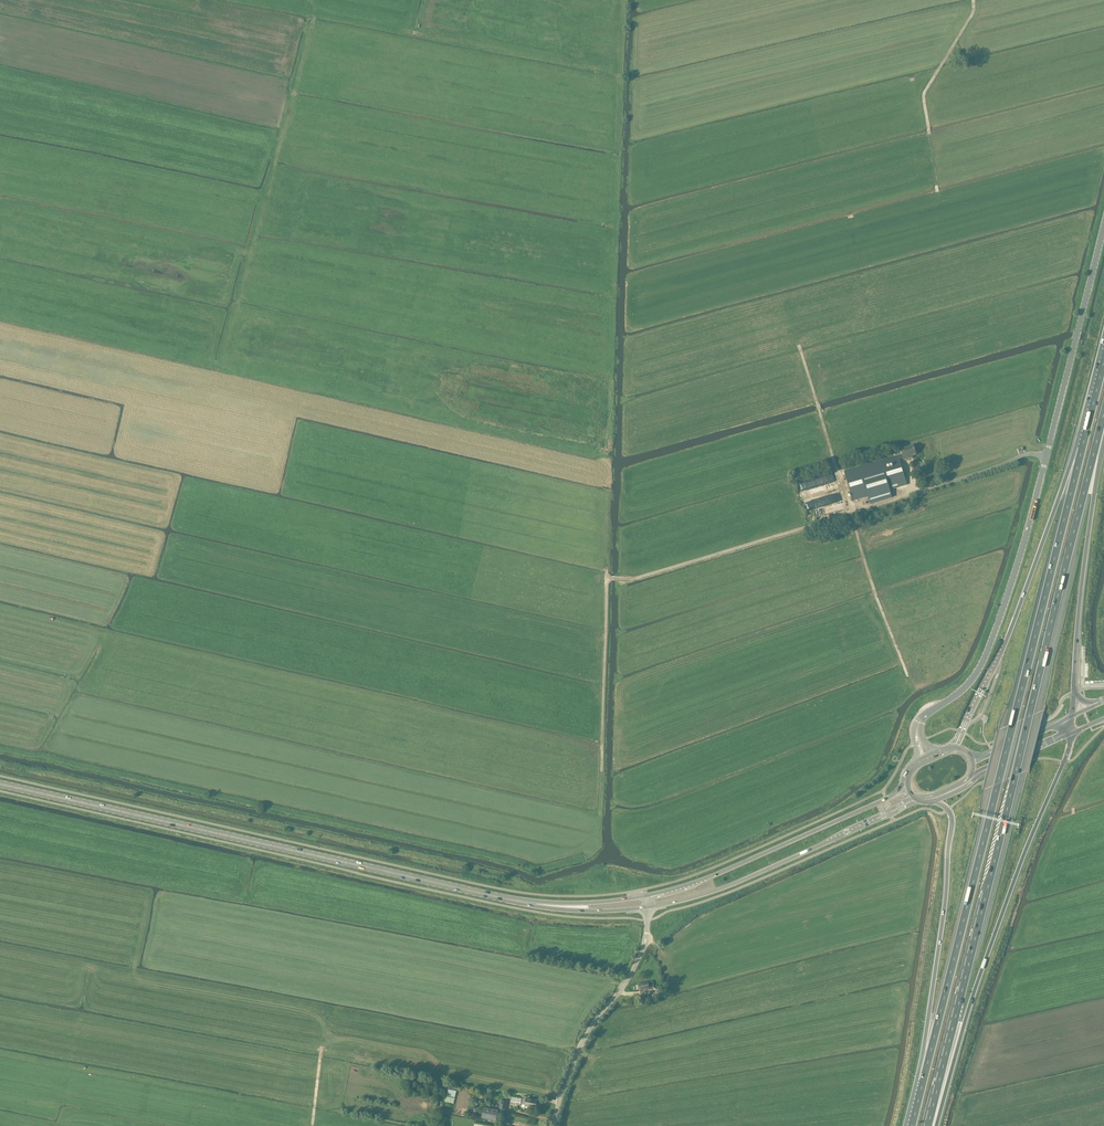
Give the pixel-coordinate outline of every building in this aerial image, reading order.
[(901,455),(844,472),(853,501),(868,497),(870,504),(891,498),(888,490),(907,485),(899,460),(902,459),(903,461),(913,458),(912,456),(915,455),(913,446),(900,449),(901,455)] [(802,491),(809,488),(806,481),(799,483),(802,491)] [(648,982),(638,984),(640,991),(650,989),(649,988),(648,982)] [(448,1090),(447,1097),(455,1098),(457,1087),(449,1085),(449,1084),(438,1082),(437,1088),(448,1090)] [(522,1104),(525,1105),(525,1107),(536,1109),(537,1101),(527,1098),(526,1100),(523,1099),(522,1104)] [(508,1101),(501,1100),(498,1110),(505,1112),(508,1101)] [(498,1111),(484,1108),(482,1118),(496,1121),(498,1111)]
